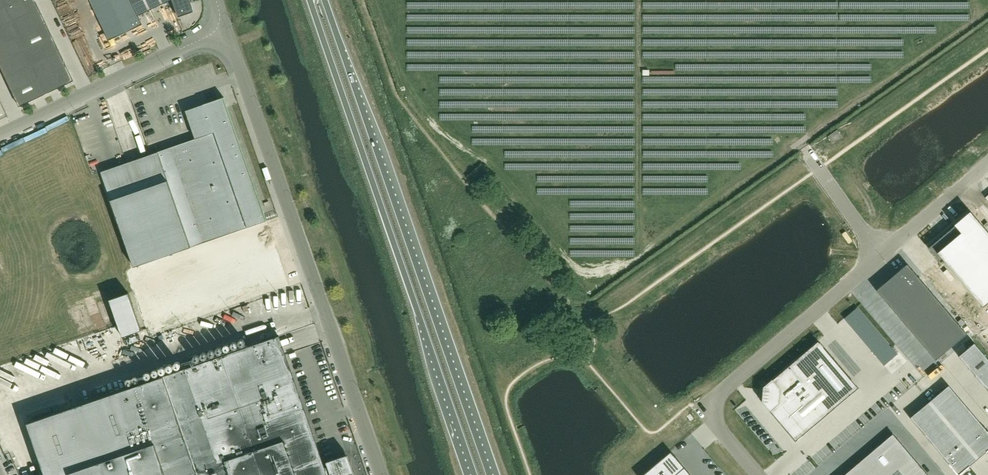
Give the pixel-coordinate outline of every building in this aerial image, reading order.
[(19,106),(74,80),(35,0),(0,0),(0,65),(19,106)] [(114,38),(143,24),(138,16),(170,0),(96,0),(114,38)] [(176,8),(179,17),(194,12),(191,3),(190,0),(173,0),(176,8)] [(152,85),(156,96),(163,94),(159,83),(152,85)] [(133,266),(229,233),(266,221),(224,97),(185,111),(195,139),(101,172),(133,266)] [(837,130),(827,136),(832,143),(842,136),(837,130)] [(928,247),(940,262),(943,260),(982,306),(987,301),(987,233),(970,211),(928,247)] [(906,263),(876,290),(935,359),(966,333),(906,263)] [(116,297),(109,299),(122,336),(130,334),(141,330),(128,293),(116,297)] [(265,305),(258,317),(262,320),(269,308),(265,305)] [(27,423),(45,474),(355,474),(349,460),(347,454),(340,457),(326,461),(328,467),(324,468),(278,336),(221,356),(163,376),(27,423)] [(763,401),(762,402),(769,410),(769,409),(795,441),(858,388),(818,341),(771,380),(763,387),(764,388),(763,401)] [(958,356),(987,391),(987,359),(974,343),(958,356)] [(910,418),(949,464),(948,464),(958,474),(969,466),(986,451),(986,452),(987,450),(987,431),(948,385),(910,418)] [(843,474),(928,474),(893,433),(843,474)] [(643,474),(690,474),(670,452),(643,474)]
